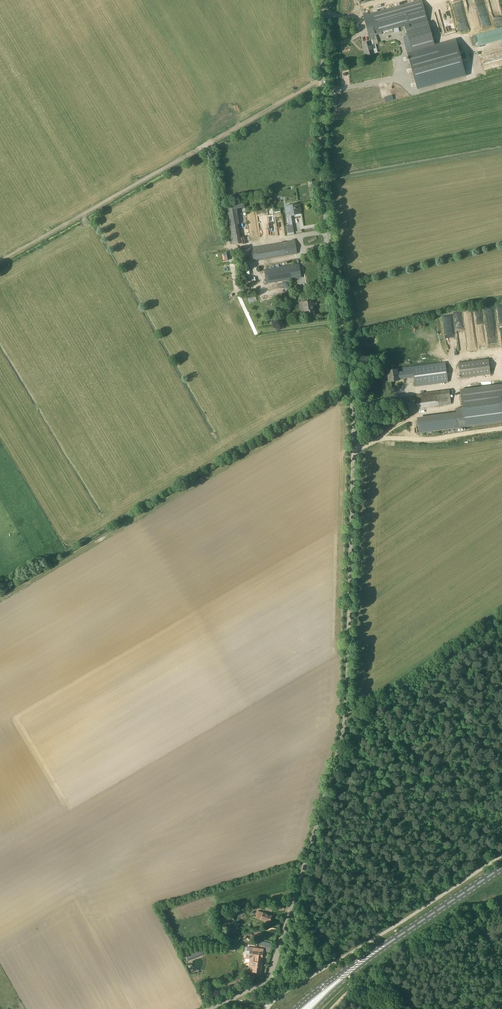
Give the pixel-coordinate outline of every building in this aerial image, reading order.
[(362,10),(391,2),(391,0),(359,0),(362,10)] [(363,14),(371,40),(373,40),(375,45),(379,44),(376,33),(405,25),(408,36),(412,51),(435,45),(422,0),(420,0),(369,14),(369,12),(363,14)] [(468,11),(475,9),(474,6),(484,3),(484,0),(466,0),(468,11)] [(496,50),(501,49),(501,27),(479,33),(482,44),(494,42),(496,50)] [(407,53),(412,51),(408,36),(403,38),(407,53)] [(412,51),(407,53),(417,89),(466,76),(456,39),(435,45),(412,51)] [(366,56),(374,54),(371,41),(364,43),(365,50),(366,56)] [(300,203),(290,205),(291,212),(288,212),(288,216),(301,214),(300,210),(301,210),(300,203)] [(265,208),(272,235),(278,234),(272,207),(265,208)] [(249,228),(257,228),(256,212),(248,212),(249,228)] [(293,225),(286,226),(287,233),(294,232),(293,225)] [(296,241),(252,248),(254,261),(298,254),(296,241)] [(300,265),(265,270),(267,283),(302,278),(300,265)] [(299,302),(301,312),(310,311),(310,312),(315,312),(313,302),(311,303),(311,301),(299,302)] [(461,378),(491,374),(489,359),(459,363),(461,378)] [(398,372),(397,369),(389,370),(390,382),(399,381),(398,379),(415,377),(416,386),(448,381),(445,362),(403,368),(404,371),(398,372)] [(463,408),(456,409),(457,417),(447,418),(418,422),(419,432),(439,430),(501,422),(501,384),(460,390),(463,408)] [(451,404),(450,400),(449,390),(417,395),(419,408),(451,404)] [(272,916),(263,913),(258,911),(256,918),(270,922),(272,916)] [(232,915),(224,918),(225,923),(234,920),(232,915)] [(274,936),(263,933),(262,938),(273,941),(274,936)] [(264,949),(247,947),(246,955),(247,955),(247,956),(252,956),(253,959),(253,961),(251,961),(251,962),(250,962),(250,966),(251,966),(250,971),(260,972),(264,949)] [(200,950),(187,955),(188,959),(199,955),(199,953),(201,952),(200,950)]
